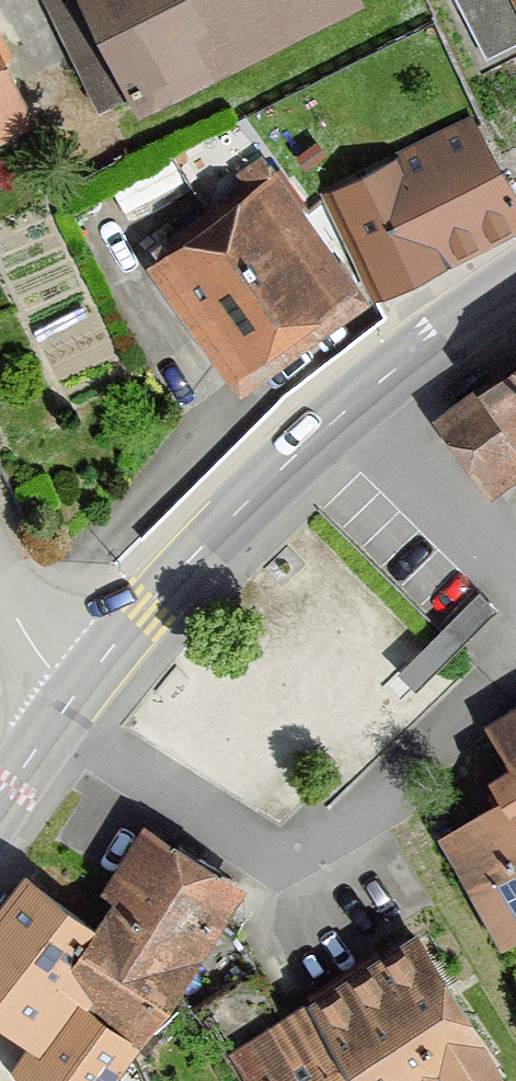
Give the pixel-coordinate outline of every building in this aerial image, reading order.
[(162,112),(388,0),(106,0),(162,112)] [(489,67),(515,54),(515,0),(456,0),(489,67)] [(55,124),(0,5),(0,149),(55,124)] [(322,192),(377,300),(515,231),(515,199),(468,116),(322,192)] [(274,172),(147,270),(238,398),(370,309),(274,172)] [(449,418),(501,496),(515,486),(515,374),(449,418)] [(484,724),(515,783),(515,702),(484,724)] [(444,827),(511,941),(515,938),(515,795),(444,827)] [(0,1069),(0,1080),(123,1080),(145,1051),(238,976),(215,957),(258,884),(147,821),(95,917),(31,872),(0,912),(0,1004),(41,1035),(0,1069)] [(245,1044),(269,1080),(478,1080),(515,1056),(515,1035),(440,918),(245,1044)]
